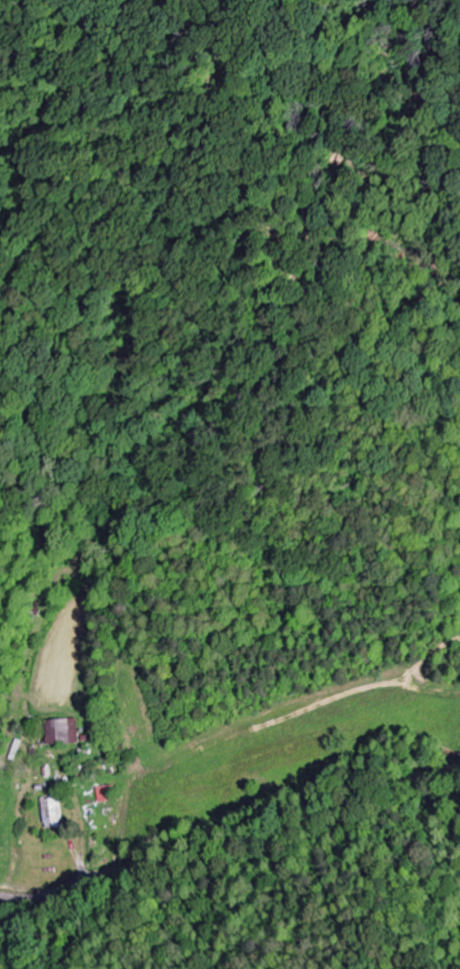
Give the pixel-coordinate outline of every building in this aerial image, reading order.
[(54,721),(55,746),(84,745),(83,720),(54,721)] [(104,803),(119,802),(117,786),(102,788),(104,803)] [(67,825),(66,799),(46,799),(47,823),(58,823),(59,826),(67,825)]
